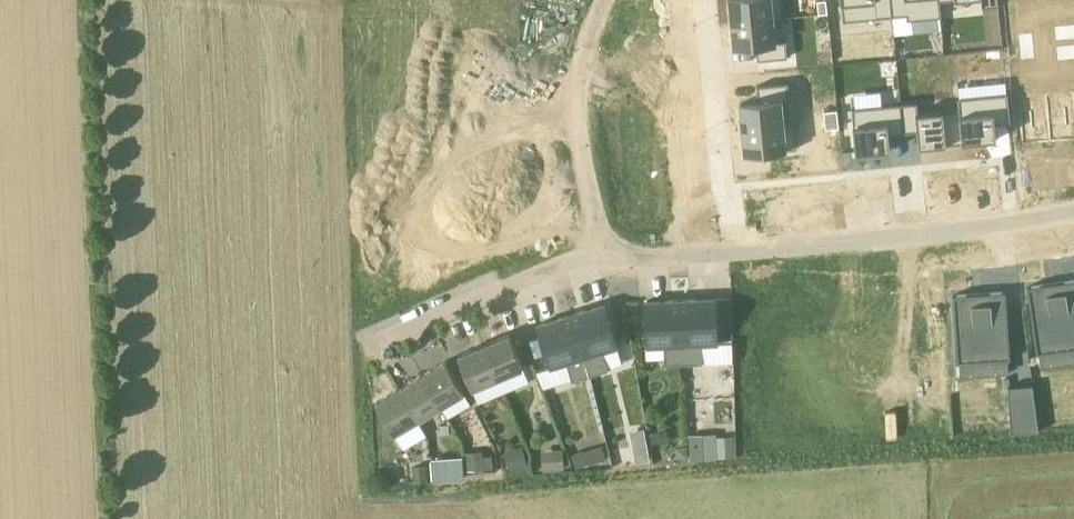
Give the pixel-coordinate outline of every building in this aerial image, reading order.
[(733,21),(775,17),(773,0),(731,0),(733,21)] [(819,14),(828,13),(827,0),(822,0),(818,1),(819,14)] [(892,0),(842,0),(844,21),(893,16),(892,0)] [(940,0),(892,0),(893,16),(907,15),(908,20),(941,17),(942,17),(940,1),(940,0)] [(733,21),(735,47),(754,46),(755,61),(786,58),(784,40),(777,41),(775,17),(733,21)] [(1066,42),(1073,42),(1073,28),(1065,29),(1066,42)] [(1053,30),(1054,43),(1066,42),(1065,29),(1053,30)] [(1017,50),(1031,49),(1030,37),(1016,38),(1017,50)] [(1017,50),(1018,62),(1032,61),(1031,49),(1017,50)] [(1068,62),(1067,49),(1054,50),(1056,63),(1068,62)] [(959,98),(960,108),(963,143),(997,139),(995,123),(1010,122),(1008,93),(959,98)] [(1048,145),(1073,143),(1073,132),(1071,96),(1044,98),(1048,145)] [(1017,101),(1021,148),(1048,145),(1044,98),(1017,101)] [(783,99),(740,103),(743,128),(785,124),(783,99)] [(963,143),(960,108),(918,113),(917,102),(902,103),(905,132),(918,131),(920,147),(922,147),(963,143)] [(853,108),(857,153),(891,150),(890,134),(905,133),(902,103),(853,108)] [(824,111),(825,120),(839,119),(837,110),(824,111)] [(825,120),(826,129),(840,128),(839,119),(825,120)] [(795,147),(787,147),(785,124),(743,128),(746,154),(764,152),(765,167),(796,164),(795,147)] [(1039,351),(1073,346),(1073,283),(1031,289),(1039,351)] [(680,354),(680,292),(644,292),(644,337),(664,336),(664,355),(680,354)] [(713,292),(680,292),(680,354),(695,354),(695,335),(713,335),(713,292)] [(960,360),(1008,357),(1004,294),(955,297),(960,360)] [(605,300),(570,311),(588,372),(607,365),(601,348),(618,342),(605,300)] [(588,371),(570,311),(536,323),(549,365),(568,359),(574,376),(588,371)] [(510,334),(484,344),(498,378),(524,367),(510,334)] [(498,378),(484,344),(459,355),(473,389),(498,378)] [(447,361),(423,374),(442,406),(465,392),(447,361)] [(442,406),(423,374),(400,388),(419,420),(442,406)] [(1033,384),(1008,386),(1012,433),(1040,431),(1033,384)] [(400,388),(377,402),(395,433),(419,420),(400,388)] [(718,457),(717,437),(717,434),(690,435),(691,461),(718,459),(718,457)] [(735,457),(734,436),(717,437),(718,457),(735,457)] [(601,444),(573,453),(577,468),(606,459),(601,444)] [(633,447),(636,463),(650,460),(647,445),(633,447)] [(504,451),(509,469),(527,465),(522,446),(504,451)] [(677,447),(677,459),(688,459),(688,447),(677,447)] [(542,450),(543,470),(565,469),(563,449),(542,450)] [(482,456),(467,457),(467,470),(483,470),(482,456)] [(492,456),(482,456),(483,470),(493,469),(492,456)] [(463,457),(432,459),(433,479),(464,477),(463,457)] [(413,466),(414,480),(428,479),(427,465),(413,466)]
